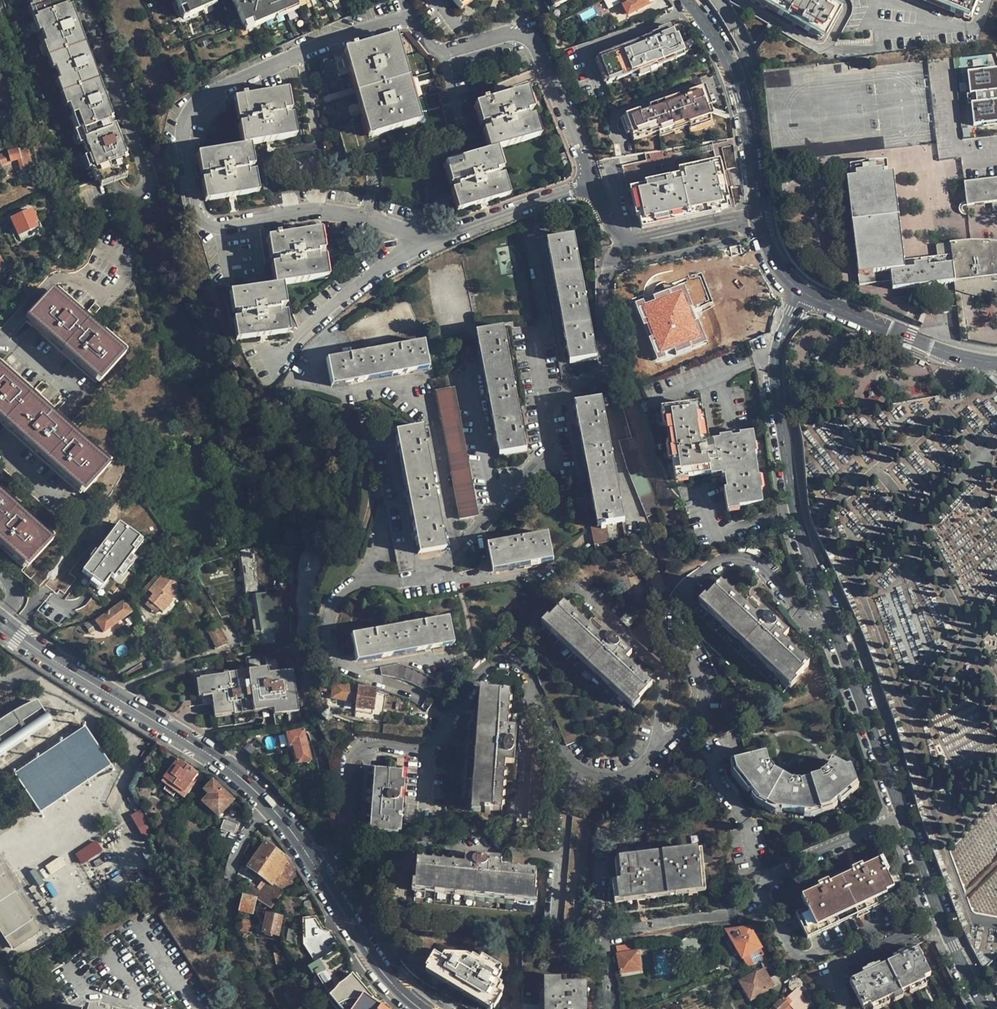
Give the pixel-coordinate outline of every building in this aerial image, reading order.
[(78,30),(75,23),(73,23),(65,0),(24,0),(27,7),(30,17),(34,15),(37,25),(34,27),(36,34),(41,45),(44,53),(47,52),(50,62),(47,63),(50,70),(54,82),(57,88),(60,87),(64,99),(61,100),(63,105),(67,117),(71,126),(74,125),(78,137),(75,138),(78,146),(82,158),(87,171),(91,182),(94,181),(96,183),(121,174),(120,172),(124,170),(120,160),(116,148),(120,147),(118,139),(114,141),(110,129),(107,122),(105,117),(102,107),(105,106),(102,97),(99,98),(95,84),(89,69),(91,67),(89,61),(86,61),(82,49),(75,31),(78,30)] [(177,7),(184,4),(188,13),(202,7),(200,0),(175,0),(177,7)] [(233,10),(239,7),(236,0),(230,0),(233,10)] [(239,7),(233,10),(240,24),(248,21),(251,28),(273,19),(271,14),(293,6),(291,0),(236,0),(239,7)] [(644,0),(624,0),(626,3),(620,7),(625,15),(646,4),(644,0)] [(837,8),(823,0),(760,0),(770,5),(814,29),(814,31),(822,36),(837,8)] [(978,0),(927,0),(970,18),(978,0)] [(184,4),(177,7),(181,15),(188,13),(184,4)] [(295,10),(293,6),(271,14),(273,19),(295,10)] [(30,17),(27,7),(23,8),(32,35),(36,34),(34,27),(37,25),(34,15),(30,17)] [(557,32),(554,25),(546,28),(549,35),(557,32)] [(612,81),(651,65),(652,67),(680,55),(673,35),(670,35),(665,25),(654,29),(654,31),(593,56),(604,82),(612,79),(612,81)] [(80,29),(78,30),(75,31),(82,49),(86,61),(89,61),(91,60),(80,29)] [(412,110),(391,36),(347,49),(357,89),(364,113),(370,135),(416,123),(412,110)] [(44,53),(41,45),(37,47),(46,72),(50,70),(47,63),(50,62),(47,52),(44,53)] [(361,155),(332,53),(318,58),(347,160),(361,155)] [(972,70),(970,55),(961,56),(968,126),(996,123),(996,68),(972,70)] [(57,88),(54,82),(50,83),(59,106),(63,105),(61,100),(64,99),(60,87),(57,88)] [(99,98),(102,97),(104,97),(101,87),(99,82),(95,84),(99,98)] [(702,107),(708,105),(702,87),(695,90),(695,92),(676,98),(675,96),(656,102),(645,105),(645,107),(635,110),(634,109),(631,111),(620,114),(625,132),(627,139),(631,138),(652,131),(681,122),(683,126),(705,120),(704,115),(702,107)] [(237,98),(245,146),(290,138),(283,90),(237,98)] [(477,104),(491,151),(500,148),(535,137),(521,91),(477,104)] [(656,102),(675,96),(674,92),(644,102),(645,105),(656,102)] [(105,117),(107,122),(112,120),(108,105),(105,106),(102,107),(105,117)] [(711,113),(708,105),(702,107),(704,115),(711,113)] [(631,111),(634,109),(633,106),(618,110),(620,114),(631,111)] [(625,132),(620,114),(615,115),(621,133),(625,132)] [(71,126),(67,117),(63,118),(73,147),(78,146),(75,138),(78,137),(74,125),(71,126)] [(705,120),(683,126),(684,130),(706,123),(705,120)] [(681,122),(652,131),(653,136),(683,126),(681,122)] [(114,141),(118,139),(119,139),(115,127),(110,129),(114,141)] [(24,146),(7,151),(8,153),(0,155),(0,163),(0,165),(17,160),(21,170),(31,167),(24,146)] [(248,160),(245,146),(200,154),(208,201),(253,193),(248,160)] [(116,148),(120,160),(127,158),(123,147),(120,147),(116,148)] [(504,197),(491,151),(447,164),(461,210),(496,200),(504,197)] [(87,171),(82,158),(78,159),(83,172),(87,171)] [(726,208),(717,166),(715,159),(691,164),(692,169),(677,172),(679,180),(633,190),(636,205),(642,228),(687,218),(726,208)] [(871,284),(870,274),(888,272),(890,282),(890,290),(996,277),(996,251),(936,258),(936,263),(902,268),(902,262),(891,173),(887,173),(886,163),(848,168),(849,177),(844,177),(857,286),(871,284)] [(964,184),(966,208),(996,204),(996,180),(964,184)] [(35,222),(38,220),(33,209),(12,217),(20,234),(37,227),(35,222)] [(270,238),(277,286),(322,279),(315,230),(270,238)] [(598,354),(578,256),(574,237),(547,243),(545,233),(534,236),(557,347),(568,345),(572,366),(598,360),(598,354)] [(936,263),(936,258),(902,262),(902,268),(936,263)] [(870,274),(871,284),(890,282),(888,272),(870,274)] [(707,342),(685,283),(636,302),(657,361),(707,342)] [(282,320),(277,286),(231,292),(238,341),(284,334),(282,320)] [(122,353),(52,291),(26,320),(95,382),(122,353)] [(705,300),(717,333),(732,327),(724,307),(717,309),(712,298),(705,300)] [(520,415),(511,360),(505,329),(482,333),(477,334),(498,457),(526,452),(525,445),(520,415)] [(428,370),(427,363),(422,342),(403,346),(325,360),(329,384),(331,389),(428,370)] [(0,372),(0,423),(78,494),(86,485),(104,466),(89,451),(0,372)] [(996,395),(996,390),(994,388),(980,377),(978,381),(985,385),(989,389),(988,391),(996,397),(996,395)] [(466,471),(452,391),(438,394),(457,509),(459,517),(459,520),(474,517),(466,471)] [(629,523),(615,451),(604,399),(577,405),(601,528),(591,530),(594,546),(613,542),(610,526),(629,523)] [(706,443),(700,405),(665,410),(673,460),(676,460),(678,478),(724,471),(727,491),(725,491),(726,498),(728,499),(729,508),(760,505),(751,437),(706,443)] [(439,522),(422,428),(394,432),(406,496),(409,510),(417,554),(444,550),(439,522)] [(642,465),(633,436),(620,440),(632,478),(650,520),(663,514),(659,505),(642,465)] [(100,457),(110,465),(114,460),(104,452),(100,457)] [(0,498),(0,549),(22,569),(20,571),(38,587),(44,579),(27,564),(48,540),(0,498)] [(412,561),(399,499),(383,503),(390,534),(397,564),(412,561)] [(120,582),(137,560),(131,556),(144,540),(118,521),(79,574),(103,591),(113,578),(120,582)] [(553,561),(548,533),(529,536),(489,544),(494,572),(553,561)] [(260,557),(246,557),(246,599),(249,599),(249,597),(260,597),(260,557)] [(148,587),(157,598),(160,602),(173,592),(170,589),(183,579),(170,563),(145,582),(148,587)] [(719,584),(701,605),(789,685),(808,664),(782,641),(788,634),(761,609),(754,617),(719,584)] [(153,602),(157,598),(148,587),(143,590),(153,602)] [(70,607),(59,593),(56,595),(42,606),(44,610),(54,622),(73,609),(72,606),(70,607)] [(753,596),(746,601),(755,613),(762,607),(753,596)] [(122,617),(130,611),(122,601),(103,616),(96,622),(104,631),(122,617)] [(632,655),(605,631),(599,638),(563,605),(544,626),(634,705),(652,685),(627,661),(632,655)] [(789,685),(701,605),(684,624),(772,705),(789,685)] [(453,644),(451,634),(448,617),(351,635),(355,662),(453,644)] [(216,647),(218,647),(207,627),(199,631),(209,650),(216,647)] [(76,647),(83,635),(72,629),(66,641),(76,647)] [(269,634),(256,634),(256,645),(269,645),(269,640),(269,634)] [(297,709),(294,658),(251,661),(252,677),(232,678),(232,676),(203,678),(204,698),(214,698),(215,713),(259,711),(259,712),(297,709)] [(437,681),(417,670),(399,664),(380,667),(381,675),(387,676),(395,678),(403,681),(411,684),(420,689),(427,692),(430,694),(437,681)] [(580,742),(553,673),(540,678),(568,746),(580,742)] [(371,707),(374,691),(363,689),(332,684),(329,699),(371,707)] [(515,765),(517,730),(508,729),(511,694),(484,691),(473,810),(502,812),(506,765),(515,765)] [(50,723),(37,702),(11,715),(0,722),(0,756),(50,723)] [(39,813),(109,766),(84,726),(14,772),(39,813)] [(316,763),(318,771),(326,770),(324,762),(320,750),(312,726),(304,728),(304,730),(292,732),(285,733),(287,745),(293,745),(296,763),(308,760),(303,734),(304,733),(308,733),(310,740),(309,741),(313,752),(316,763)] [(253,757),(262,745),(250,736),(241,749),(253,757)] [(738,741),(743,755),(745,761),(757,758),(750,738),(738,741)] [(761,756),(757,758),(745,761),(735,765),(738,776),(759,802),(775,811),(810,815),(830,810),(855,787),(848,768),(843,770),(829,763),(824,773),(822,772),(817,777),(818,778),(818,779),(799,783),(798,781),(790,782),(789,783),(771,772),(773,770),(766,765),(765,766),(761,756)] [(198,775),(178,759),(164,779),(186,796),(195,785),(192,783),(198,775)] [(394,832),(400,770),(372,767),(367,830),(394,832)] [(219,816),(234,800),(214,781),(206,791),(210,795),(204,802),(219,816)] [(573,933),(592,816),(579,814),(561,932),(572,933),(573,933)] [(221,828),(234,832),(237,824),(224,821),(221,828)] [(275,837),(273,834),(266,842),(290,860),(288,857),(280,845),(275,837)] [(74,853),(82,865),(102,853),(94,840),(74,853)] [(272,885),(290,860),(266,842),(248,866),(266,881),(271,885),(272,885)] [(699,850),(701,864),(710,863),(708,849),(699,850)] [(704,889),(701,864),(699,850),(613,862),(615,883),(610,884),(612,901),(704,889)] [(532,903),(535,875),(498,871),(499,861),(464,857),(463,867),(416,861),(413,889),(532,903)] [(884,863),(882,858),(866,866),(864,860),(849,867),(852,873),(827,884),(824,879),(810,886),(812,891),(800,897),(806,909),(794,914),(806,939),(888,900),(885,893),(892,890),(885,874),(887,873),(882,864),(884,863)] [(294,868),(290,860),(272,885),(271,885),(266,881),(260,889),(252,884),(243,896),(240,910),(241,911),(252,914),(256,900),(271,908),(283,891),(286,891),(298,874),(294,868)] [(5,935),(31,917),(3,876),(0,879),(0,928),(5,935)] [(277,936),(281,919),(267,915),(264,932),(277,936)] [(320,916),(304,917),(308,957),(338,954),(336,928),(322,929),(320,916)] [(31,917),(5,935),(15,950),(41,932),(31,917)] [(251,932),(254,922),(243,920),(241,930),(251,932)] [(748,930),(732,932),(726,933),(729,939),(737,949),(742,958),(760,949),(748,930)] [(619,974),(640,971),(638,961),(636,944),(614,947),(619,974)] [(893,961),(911,953),(909,949),(904,952),(903,951),(896,954),(897,956),(892,958),(893,961)] [(916,950),(911,953),(893,961),(881,968),(863,977),(849,983),(862,1008),(868,1006),(869,1008),(887,1000),(892,997),(901,992),(907,990),(924,981),(923,978),(929,975),(916,950)] [(500,969),(482,959),(480,962),(473,958),(471,961),(466,958),(445,956),(442,963),(434,958),(426,971),(491,1008),(496,1008),(503,997),(497,994),(501,986),(497,984),(502,976),(497,974),(500,969)] [(779,982),(766,960),(760,963),(763,969),(739,982),(749,1001),(770,988),(779,983),(779,982)] [(310,966),(316,977),(327,972),(322,961),(310,966)] [(863,977),(881,968),(879,964),(872,968),(872,966),(865,969),(866,971),(861,973),(863,977)] [(373,1001),(374,1000),(374,999),(355,974),(348,980),(341,983),(336,989),(332,993),(340,1004),(347,1000),(354,999),(358,1000),(362,1001),(368,1006),(366,1008),(385,1008),(373,1001)] [(280,996),(298,985),(294,978),(270,992),(274,999),(280,996)] [(590,983),(569,983),(569,978),(546,978),(547,1008),(590,1008),(590,983)] [(924,981),(907,990),(908,992),(911,994),(924,988),(926,984),(924,981)] [(780,983),(779,983),(770,988),(775,997),(780,989),(780,987),(780,986),(780,983)] [(298,985),(280,996),(287,1008),(299,1008),(306,1005),(308,1007),(305,1008),(311,1008),(298,985)] [(901,992),(892,997),(894,1000),(896,1001),(902,998),(903,996),(901,992)] [(774,1007),(775,1008),(785,1008),(789,1006),(783,999),(775,1006),(774,1007)] [(869,1008),(870,1008),(881,1008),(888,1006),(888,1003),(887,1000),(869,1008)]
